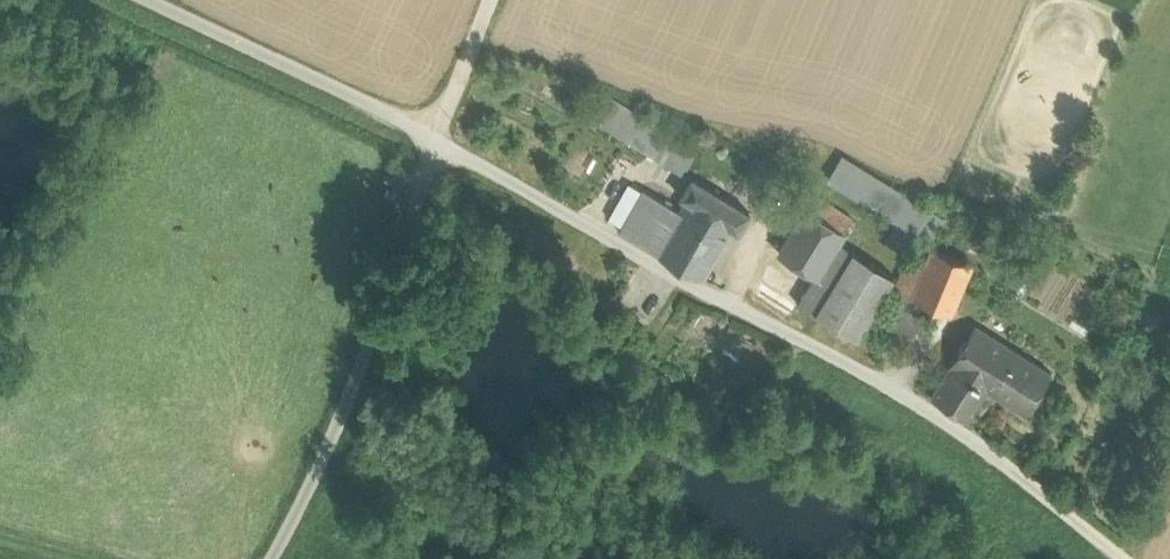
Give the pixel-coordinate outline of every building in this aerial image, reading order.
[(698,149),(600,89),(584,113),(683,173),(698,149)] [(864,165),(846,155),(833,175),(850,186),(864,165)] [(930,207),(864,165),(850,186),(900,217),(916,227),(930,207)] [(750,211),(692,176),(681,195),(687,199),(733,227),(739,231),(750,211)] [(657,250),(681,210),(644,189),(622,230),(657,250)] [(854,216),(815,193),(753,294),(791,317),(799,305),(814,312),(816,309),(850,254),(836,245),(854,216)] [(704,278),(733,227),(687,199),(681,210),(657,250),(704,278)] [(972,261),(933,245),(924,267),(912,294),(930,301),(952,311),(972,261)] [(852,248),(850,254),(816,309),(856,335),(889,283),(894,275),(852,248)] [(889,283),(912,294),(924,267),(902,258),(894,275),(889,283)] [(1021,262),(1010,282),(1020,287),(1030,266),(1021,262)] [(930,301),(912,294),(894,337),(912,344),(930,301)] [(1052,371),(976,324),(931,394),(969,418),(989,388),(1027,412),(1052,371)]
